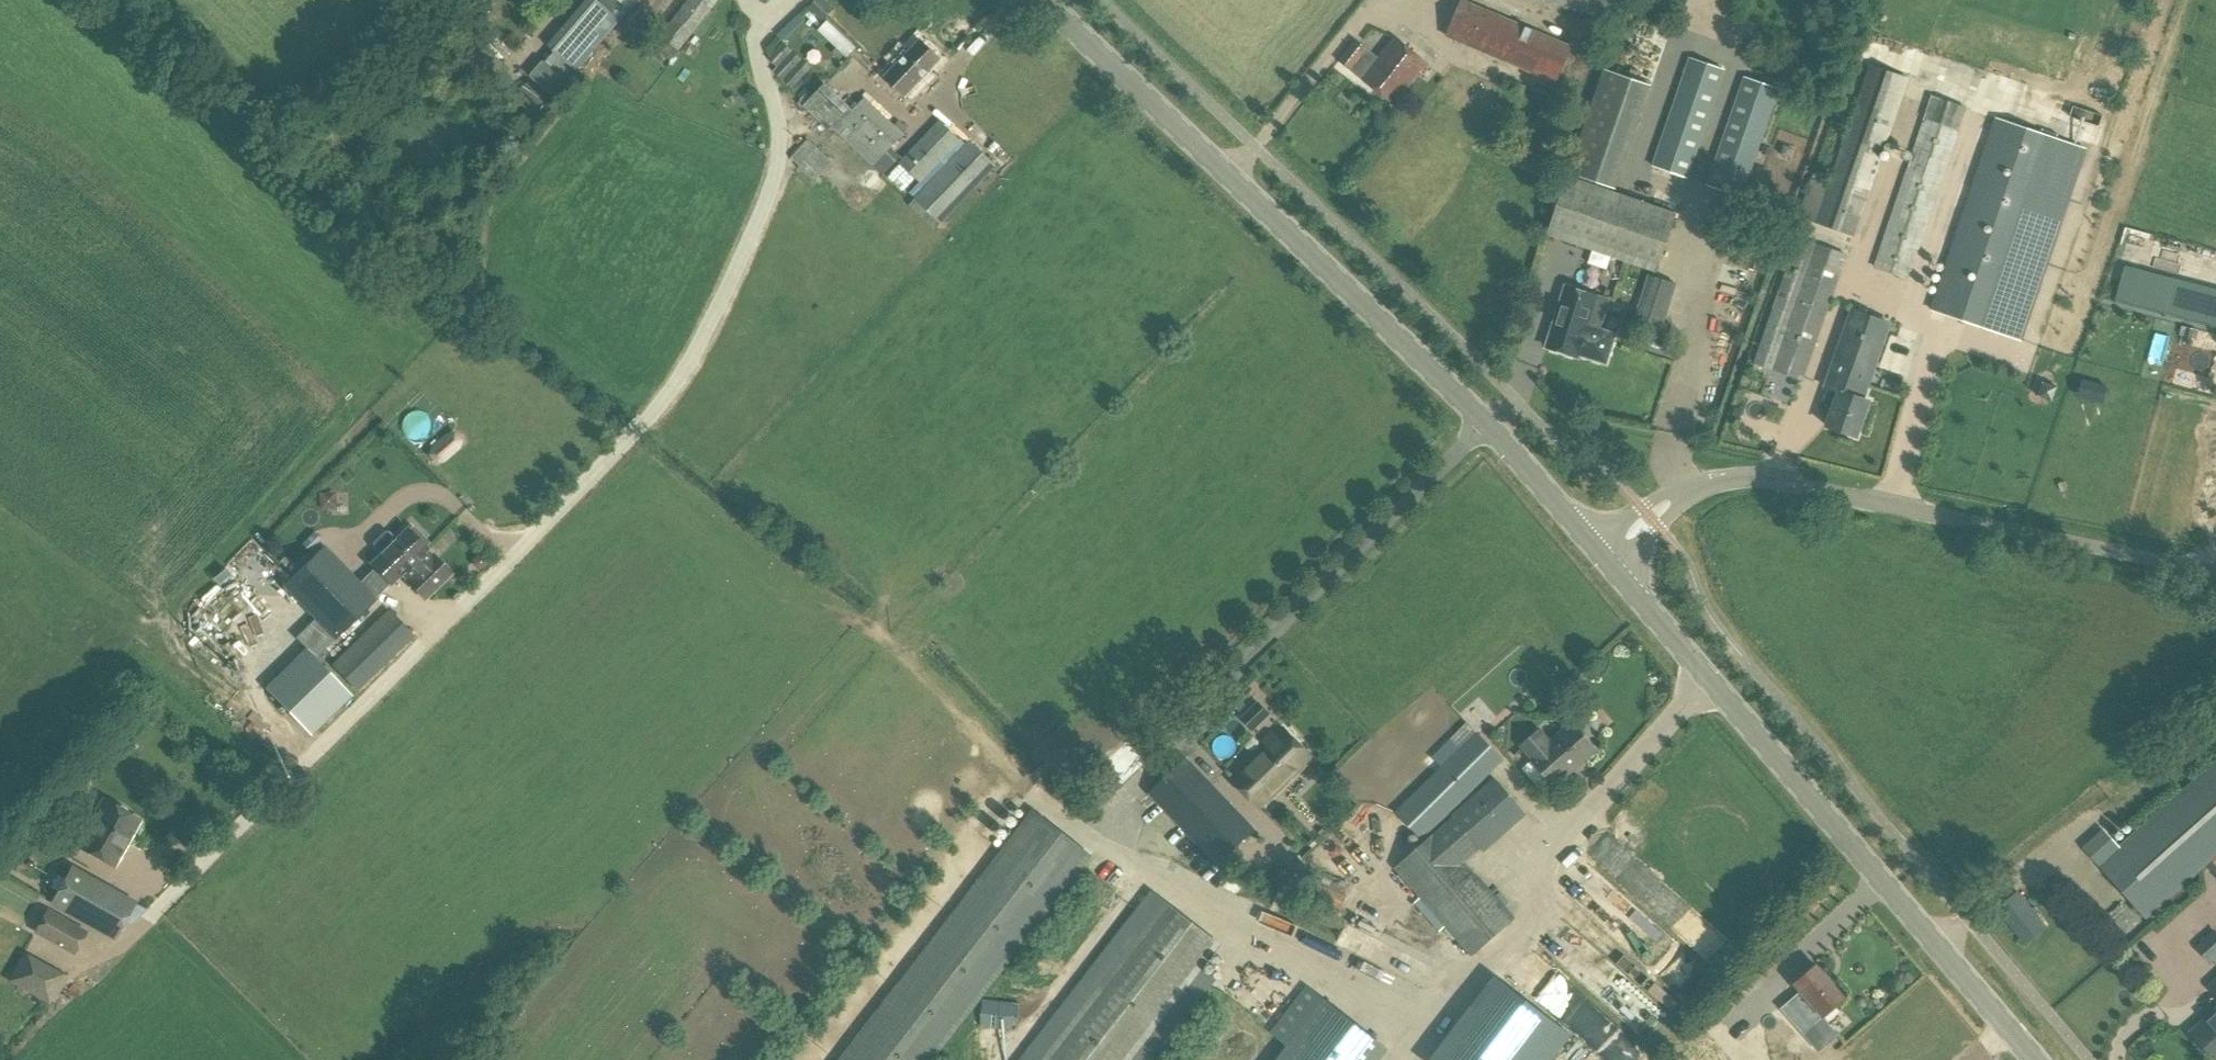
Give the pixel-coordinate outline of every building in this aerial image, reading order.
[(629,8),(636,0),(619,0),(629,8)] [(659,36),(678,51),(719,0),(688,0),(659,36)] [(809,8),(824,21),(836,9),(827,0),(816,0),(809,8)] [(1445,37),(1556,85),(1573,45),(1470,0),(1461,0),(1445,37)] [(1605,20),(1611,0),(1539,0),(1605,20)] [(597,2),(554,52),(575,70),(618,20),(597,2)] [(1667,49),(1671,37),(1649,29),(1645,40),(1667,49)] [(1356,40),(1340,60),(1363,81),(1393,105),(1427,64),(1398,39),(1380,61),(1356,40)] [(784,41),(769,59),(778,67),(775,71),(794,88),(814,67),(784,41)] [(919,41),(886,76),(906,95),(939,60),(919,41)] [(1679,86),(1652,166),(1688,178),(1725,69),(1675,52),(1665,82),(1679,86)] [(1811,178),(1797,217),(1854,237),(1909,79),(1870,65),(1828,185),(1811,178)] [(538,86),(551,99),(568,83),(556,69),(538,86)] [(1603,70),(1569,173),(1615,188),(1649,86),(1603,70)] [(1742,76),(1705,184),(1743,197),(1755,164),(1762,142),(1780,89),(1742,76)] [(826,83),(802,107),(817,123),(822,118),(831,127),(832,126),(873,167),(874,166),(889,151),(905,135),(866,95),(850,112),(847,110),(850,107),(826,83)] [(1872,267),(1909,279),(1967,108),(1931,96),(1872,267)] [(2020,340),(2085,149),(1994,118),(1930,310),(2020,340)] [(941,121),(899,164),(920,183),(961,140),(941,121)] [(807,139),(789,159),(813,181),(831,161),(807,139)] [(969,139),(913,198),(941,225),(997,165),(969,139)] [(889,151),(874,166),(881,174),(896,158),(889,151)] [(1565,176),(1546,234),(1655,270),(1674,211),(1565,176)] [(1797,236),(1753,363),(1803,381),(1847,254),(1797,236)] [(1631,329),(1660,339),(1678,283),(1649,274),(1631,329)] [(1566,287),(1546,347),(1578,356),(1578,354),(1606,363),(1615,334),(1598,329),(1607,300),(1566,287)] [(1680,300),(1679,316),(1695,317),(1695,300),(1680,300)] [(1849,310),(1823,388),(1865,402),(1891,324),(1849,310)] [(2042,382),(2037,395),(2050,399),(2054,386),(2042,382)] [(1836,395),(1826,425),(1856,436),(1867,405),(1836,395)] [(465,431),(438,452),(448,466),(476,446),(465,431)] [(335,492),(319,493),(320,509),(336,508),(335,492)] [(374,567),(358,584),(373,599),(389,583),(390,584),(400,574),(406,580),(406,581),(424,599),(425,598),(430,594),(451,573),(433,554),(432,555),(426,549),(426,548),(407,529),(397,539),(391,533),(385,532),(382,536),(375,543),(375,547),(375,549),(381,555),(373,563),(371,564),(374,567)] [(313,533),(302,544),(310,552),(321,541),(313,533)] [(323,548),(285,586),(336,637),(374,600),(323,548)] [(483,555),(477,555),(473,559),(474,565),(477,568),(483,568),(487,564),(486,559),(483,555)] [(390,608),(333,664),(358,692),(416,635),(390,608)] [(308,649),(269,685),(317,735),(353,696),(308,649)] [(1260,704),(1247,717),(1258,728),(1271,716),(1260,704)] [(1458,749),(1394,812),(1422,840),(1504,760),(1467,722),(1449,738),(1458,749)] [(1537,732),(1520,747),(1531,759),(1530,760),(1554,787),(1596,749),(1572,722),(1547,744),(1537,732)] [(1282,730),(1232,778),(1261,807),(1310,759),(1282,730)] [(2096,864),(2145,920),(2215,857),(2215,758),(2096,864)] [(1257,830),(1189,761),(1155,795),(1223,864),(1257,830)] [(1452,816),(1437,830),(1465,861),(1482,847),(1484,849),(1524,814),(1493,778),(1451,815),(1452,816)] [(103,804),(78,848),(114,868),(138,824),(103,804)] [(1034,811),(840,1059),(932,1059),(1091,855),(1034,811)] [(2104,828),(2080,847),(2094,863),(2117,844),(2104,828)] [(1437,830),(1396,865),(1471,955),(1513,920),(1465,861),(1437,830)] [(2206,867),(2215,877),(2215,858),(2206,867)] [(71,867),(52,901),(116,937),(136,903),(71,867)] [(1582,914),(1605,889),(1582,868),(1559,893),(1582,914)] [(1313,882),(1307,897),(1343,909),(1351,886),(1333,878),(1329,889),(1313,882)] [(2018,890),(1994,908),(2023,946),(2047,927),(2038,916),(2023,896),(2018,890)] [(1587,924),(1675,995),(1696,968),(1630,916),(1608,898),(1587,924)] [(1040,1059),(1132,1059),(1221,944),(1164,900),(1040,1059)] [(1656,925),(1693,960),(1712,939),(1675,905),(1656,925)] [(48,909),(36,930),(74,952),(86,931),(48,909)] [(2198,948),(2211,963),(2215,958),(2215,931),(2198,948)] [(33,956),(21,984),(60,1000),(72,972),(33,956)] [(1364,973),(1365,963),(1346,960),(1344,970),(1364,973)] [(1823,1017),(1844,998),(1816,965),(1794,984),(1801,993),(1788,1003),(1809,1027),(1822,1016),(1823,1017)] [(1565,1031),(1496,977),(1431,1059),(1542,1059),(1565,1031)] [(2206,986),(2215,997),(2215,977),(2206,986)] [(1279,1059),(1379,1059),(1388,1048),(1325,1000),(1279,1059)] [(978,1029),(1000,1030),(1002,1004),(979,1002),(978,1029)] [(2189,1033),(2214,1059),(2215,1059),(2215,1009),(2189,1033)]
